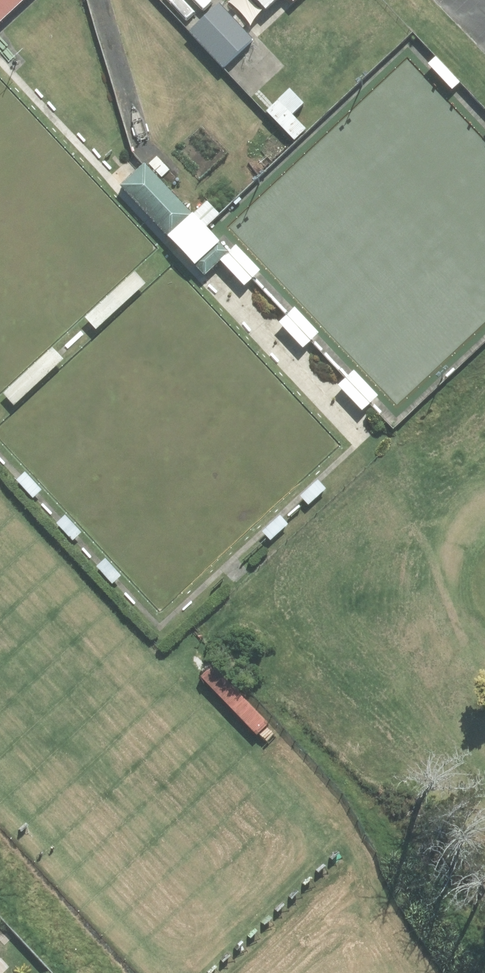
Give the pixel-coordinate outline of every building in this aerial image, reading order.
[(26,0),(0,0),(0,24),(26,0)] [(262,19),(282,0),(243,0),(262,19)] [(221,1),(185,33),(218,71),(255,39),(221,1)] [(433,61),(424,69),(447,93),(455,85),(433,61)] [(139,167),(114,190),(161,240),(186,217),(139,167)] [(204,204),(191,216),(204,231),(218,219),(204,204)] [(186,217),(161,240),(190,271),(215,247),(186,217)] [(232,249),(215,265),(240,291),(257,276),(232,249)] [(132,277),(83,322),(95,335),(144,289),(132,277)] [(292,310),(275,326),(300,353),(317,337),(292,310)] [(0,397),(0,398),(12,410),(60,365),(48,352),(0,397)] [(350,374),(333,390),(358,417),(375,401),(350,374)] [(21,475),(13,483),(30,501),(38,494),(21,475)] [(315,483),(297,500),(306,509),(324,492),(315,483)] [(61,519),(52,527),(70,546),(78,538),(61,519)] [(276,519),(259,536),(267,545),(285,528),(276,519)] [(101,564),(93,571),(110,590),(118,583),(101,564)] [(264,727),(210,669),(198,680),(252,738),(264,727)]
